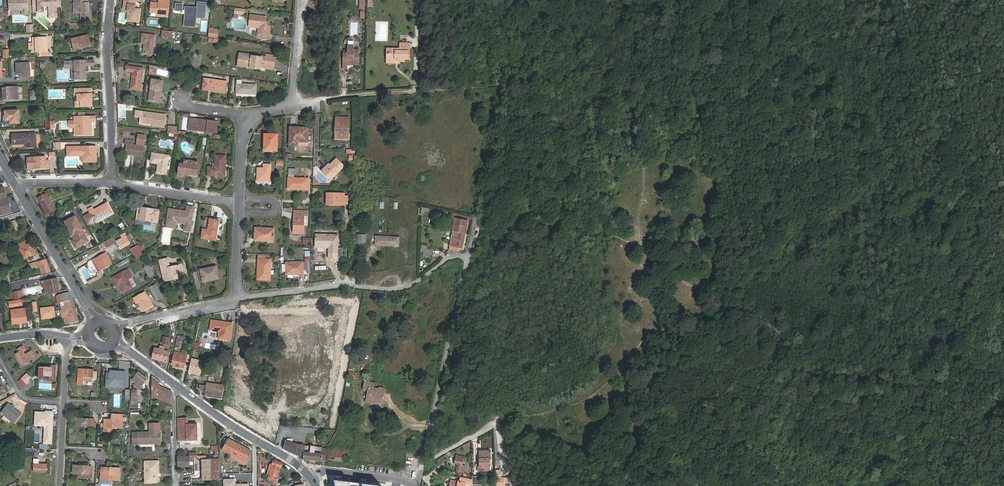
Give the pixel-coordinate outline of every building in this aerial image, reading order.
[(21,11),(27,10),(27,0),(8,0),(9,9),(19,8),(19,9),(21,11)] [(61,6),(61,0),(38,0),(38,11),(43,11),(43,5),(49,5),(49,17),(56,17),(56,6),(61,6)] [(81,21),(91,21),(90,12),(89,12),(89,3),(87,3),(87,0),(74,0),(74,3),(76,3),(76,13),(81,13),(81,21)] [(123,9),(127,9),(127,12),(128,12),(127,20),(138,22),(140,10),(135,9),(135,2),(138,2),(138,0),(124,0),(123,9)] [(158,4),(151,3),(150,12),(156,13),(156,15),(159,16),(159,14),(167,15),(169,0),(164,0),(164,1),(160,1),(159,4),(158,4)] [(184,21),(195,22),(196,17),(204,17),(206,3),(197,2),(197,8),(185,7),(184,21)] [(268,34),(270,35),(271,26),(270,26),(268,26),(266,23),(266,21),(267,17),(251,15),(250,25),(261,27),(260,34),(261,34),(263,38),(267,38),(268,34)] [(258,37),(263,38),(261,34),(260,34),(261,27),(250,25),(250,27),(259,28),(258,37)] [(208,36),(217,37),(218,29),(209,28),(208,36)] [(149,53),(152,35),(140,34),(139,42),(143,43),(142,44),(141,44),(140,52),(149,53)] [(70,39),(73,48),(81,46),(81,48),(90,46),(87,36),(70,39)] [(32,53),(42,53),(46,53),(46,42),(42,42),(41,38),(32,38),(32,53)] [(394,55),(392,55),(392,61),(396,61),(396,58),(399,59),(399,61),(405,62),(405,59),(410,60),(410,54),(409,54),(409,51),(410,51),(410,44),(404,43),(404,51),(395,51),(394,55)] [(355,45),(348,45),(348,54),(345,54),(343,54),(342,69),(347,69),(347,65),(351,65),(351,63),(354,63),(354,65),(360,65),(360,50),(355,50),(355,45)] [(248,55),(249,53),(236,51),(235,59),(241,60),(240,65),(256,67),(257,65),(258,56),(248,55)] [(262,55),(249,53),(248,55),(258,56),(257,65),(260,66),(262,57),(262,55)] [(262,57),(260,66),(261,67),(270,68),(271,58),(262,57)] [(88,66),(88,61),(65,61),(65,65),(67,65),(67,68),(71,68),(75,67),(75,79),(86,79),(86,74),(86,70),(86,66),(88,66)] [(30,62),(16,63),(17,73),(20,77),(31,76),(30,62)] [(137,90),(140,69),(123,67),(123,72),(130,72),(128,88),(137,90)] [(223,92),(224,81),(201,78),(200,88),(223,92)] [(157,101),(159,80),(150,79),(147,100),(157,101)] [(255,93),(256,84),(237,83),(236,93),(255,93)] [(22,94),(22,86),(2,87),(3,100),(18,99),(18,94),(22,94)] [(76,96),(76,101),(79,101),(79,107),(90,107),(90,101),(89,101),(89,98),(90,98),(90,89),(73,90),(73,96),(76,96)] [(30,92),(30,101),(38,101),(38,91),(30,92)] [(255,106),(267,103),(266,97),(254,100),(255,106)] [(243,109),(253,109),(253,101),(243,101),(243,109)] [(10,120),(10,121),(19,121),(19,110),(5,111),(6,120),(10,120)] [(144,123),(151,124),(153,124),(163,126),(165,115),(147,112),(146,117),(145,116),(144,117),(144,123)] [(79,122),(79,117),(73,117),(73,135),(90,136),(91,129),(89,129),(90,123),(94,123),(94,117),(83,117),(83,122),(79,122)] [(195,125),(194,129),(214,132),(216,121),(206,120),(206,121),(204,121),(204,119),(191,117),(191,124),(195,125)] [(348,138),(348,132),(347,132),(347,123),(348,123),(349,117),(339,117),(338,123),(337,123),(337,127),(339,127),(339,138),(348,138)] [(295,141),(298,141),(308,141),(309,127),(290,126),(290,145),(294,145),(295,141)] [(37,146),(36,133),(12,134),(12,144),(26,143),(26,147),(37,146)] [(265,139),(265,150),(276,150),(277,134),(264,133),(264,139),(265,139)] [(141,157),(143,146),(136,145),(132,145),(133,141),(125,140),(124,144),(126,144),(125,153),(134,154),(133,156),(141,157)] [(83,155),(83,163),(95,163),(95,148),(66,147),(66,155),(83,155)] [(156,171),(165,172),(167,155),(151,152),(150,161),(157,162),(156,171)] [(215,173),(224,173),(225,155),(215,155),(214,166),(207,166),(207,174),(215,175),(215,173)] [(46,157),(22,158),(23,169),(35,168),(50,167),(50,160),(46,161),(46,157)] [(184,172),(195,174),(197,161),(183,159),(182,163),(179,162),(177,174),(183,175),(183,174),(184,172)] [(327,180),(341,168),(334,160),(320,172),(327,180)] [(270,181),(270,164),(264,164),(263,168),(258,168),(257,180),(270,181)] [(295,178),(295,168),(288,168),(288,189),(308,189),(308,179),(295,178)] [(46,193),(38,198),(47,214),(55,209),(47,195),(52,192),(50,189),(45,192),(46,193)] [(7,196),(0,198),(0,215),(12,212),(7,196)] [(340,206),(340,196),(327,196),(326,207),(332,207),(332,206),(340,206)] [(95,209),(91,211),(96,221),(113,211),(108,202),(95,209)] [(186,211),(175,209),(174,214),(171,214),(171,217),(168,216),(167,222),(175,223),(176,220),(184,221),(183,229),(190,230),(193,206),(187,205),(186,211)] [(157,221),(158,208),(152,207),(152,208),(141,207),(140,213),(137,213),(137,218),(157,221)] [(300,214),(300,211),(294,211),(294,232),(304,233),(305,214),(300,214)] [(88,241),(74,216),(66,221),(77,240),(74,241),(77,248),(88,241)] [(452,230),(465,233),(468,221),(454,217),(451,230),(452,230)] [(215,239),(219,219),(210,218),(208,229),(202,228),(201,237),(215,239)] [(263,227),(255,227),(255,239),(263,239),(263,238),(274,238),(274,232),(273,232),(274,228),(263,228),(263,227)] [(462,249),(465,233),(452,230),(448,249),(458,251),(458,248),(462,249)] [(126,235),(116,240),(119,245),(129,240),(126,235)] [(366,244),(366,237),(357,236),(357,244),(366,244)] [(329,247),(329,249),(329,254),(337,254),(338,237),(324,237),(324,238),(316,237),(315,249),(326,249),(326,246),(329,247)] [(387,246),(388,237),(376,237),(376,246),(387,246)] [(399,238),(388,237),(387,246),(399,247),(399,238)] [(21,247),(25,258),(36,254),(34,248),(36,247),(34,243),(28,245),(26,241),(19,243),(19,244),(17,245),(18,248),(21,247)] [(112,264),(106,253),(93,260),(98,271),(112,264)] [(173,277),(183,274),(180,264),(168,267),(166,258),(158,260),(163,280),(173,278),(173,277)] [(27,269),(30,268),(32,268),(37,266),(39,274),(50,271),(47,259),(26,264),(27,269)] [(260,271),(260,280),(270,280),(271,260),(258,259),(258,271),(260,271)] [(303,270),(303,262),(286,262),(286,274),(294,274),(293,273),(298,273),(298,271),(303,270)] [(206,278),(217,276),(215,266),(200,269),(202,281),(207,280),(206,278)] [(150,277),(155,275),(151,268),(146,271),(150,277)] [(120,285),(128,280),(127,279),(132,277),(128,269),(113,278),(117,286),(120,284),(120,285)] [(44,292),(44,294),(61,291),(58,278),(42,281),(43,287),(45,287),(46,291),(44,292)] [(120,285),(124,292),(132,288),(128,280),(120,285)] [(152,288),(158,299),(162,297),(156,286),(158,285),(157,283),(150,287),(151,289),(152,288)] [(79,321),(73,299),(69,292),(60,295),(64,302),(65,306),(61,307),(63,315),(66,314),(67,316),(64,317),(65,324),(79,321)] [(146,296),(148,295),(146,292),(134,298),(137,303),(138,302),(143,310),(154,305),(152,302),(151,302),(150,303),(146,296)] [(27,322),(25,309),(12,311),(14,324),(27,322)] [(219,337),(225,338),(228,322),(212,319),(211,329),(220,331),(219,337)] [(228,322),(225,338),(231,339),(233,323),(228,322)] [(184,339),(184,335),(178,334),(175,346),(181,347),(182,340),(178,339),(179,338),(184,339)] [(164,336),(162,342),(169,344),(171,336),(170,336),(169,337),(164,336)] [(23,347),(18,349),(19,352),(16,354),(22,365),(35,358),(32,352),(25,355),(23,350),(25,349),(24,347),(23,347)] [(155,347),(152,358),(167,361),(170,350),(155,347)] [(182,355),(182,354),(183,353),(175,351),(172,364),(185,367),(186,358),(179,356),(180,354),(182,355)] [(204,361),(191,358),(188,373),(200,376),(204,361)] [(51,368),(39,367),(38,375),(50,375),(49,381),(54,381),(55,366),(52,366),(51,368)] [(96,379),(96,372),(93,372),(93,369),(78,369),(78,377),(92,377),(92,378),(96,379)] [(126,371),(109,370),(109,373),(105,373),(104,388),(125,389),(126,371)] [(136,382),(133,385),(140,389),(147,379),(138,372),(132,379),(136,382)] [(26,378),(23,375),(20,378),(25,384),(28,381),(26,378)] [(158,386),(159,381),(151,375),(151,395),(172,403),(172,397),(171,397),(171,391),(158,386)] [(373,383),(362,383),(362,389),(366,390),(366,401),(381,402),(382,385),(377,385),(377,388),(373,388),(373,383)] [(222,398),(224,387),(207,384),(207,387),(207,388),(206,393),(205,396),(222,398)] [(22,413),(7,403),(1,411),(4,414),(6,412),(17,419),(22,413)] [(122,414),(112,414),(111,420),(108,420),(107,421),(104,421),(103,431),(112,432),(112,428),(121,429),(122,414)] [(52,425),(53,415),(49,415),(49,417),(36,416),(36,424),(52,425)] [(90,419),(76,418),(75,426),(89,427),(89,428),(93,428),(93,422),(90,422),(90,419)] [(177,419),(177,441),(197,440),(197,424),(188,424),(188,419),(177,419)] [(134,433),(134,444),(155,443),(161,443),(160,424),(150,424),(150,432),(134,433)] [(28,436),(28,447),(35,447),(36,436),(28,436)] [(231,458),(244,464),(251,450),(228,438),(223,449),(223,450),(228,453),(227,457),(227,458),(227,459),(228,459),(229,459),(230,459),(231,458)] [(34,457),(34,449),(25,449),(24,449),(24,457),(34,457)] [(354,449),(329,449),(328,460),(352,462),(354,449)] [(480,469),(478,469),(478,471),(487,471),(487,467),(489,467),(489,451),(480,451),(480,458),(479,458),(480,469)] [(456,471),(465,473),(466,466),(463,465),(465,456),(456,454),(454,464),(457,464),(456,471)] [(178,457),(178,467),(189,467),(189,459),(199,458),(199,456),(196,456),(189,456),(178,457)] [(203,479),(219,479),(218,459),(202,460),(203,479)] [(38,464),(38,460),(34,460),(33,470),(34,470),(34,471),(46,472),(46,474),(50,474),(51,468),(50,468),(50,462),(47,462),(47,464),(38,464)] [(281,467),(283,463),(276,460),(270,479),(277,481),(279,477),(278,476),(281,467)] [(146,462),(147,483),(157,483),(157,474),(159,474),(158,462),(146,462)] [(76,478),(91,479),(91,466),(73,466),(73,474),(76,474),(76,478)] [(105,470),(102,470),(101,480),(120,480),(120,476),(119,476),(119,468),(105,467),(105,470)] [(460,476),(459,481),(458,480),(458,481),(451,479),(449,485),(465,485),(466,484),(473,485),(473,484),(472,479),(460,476)]
